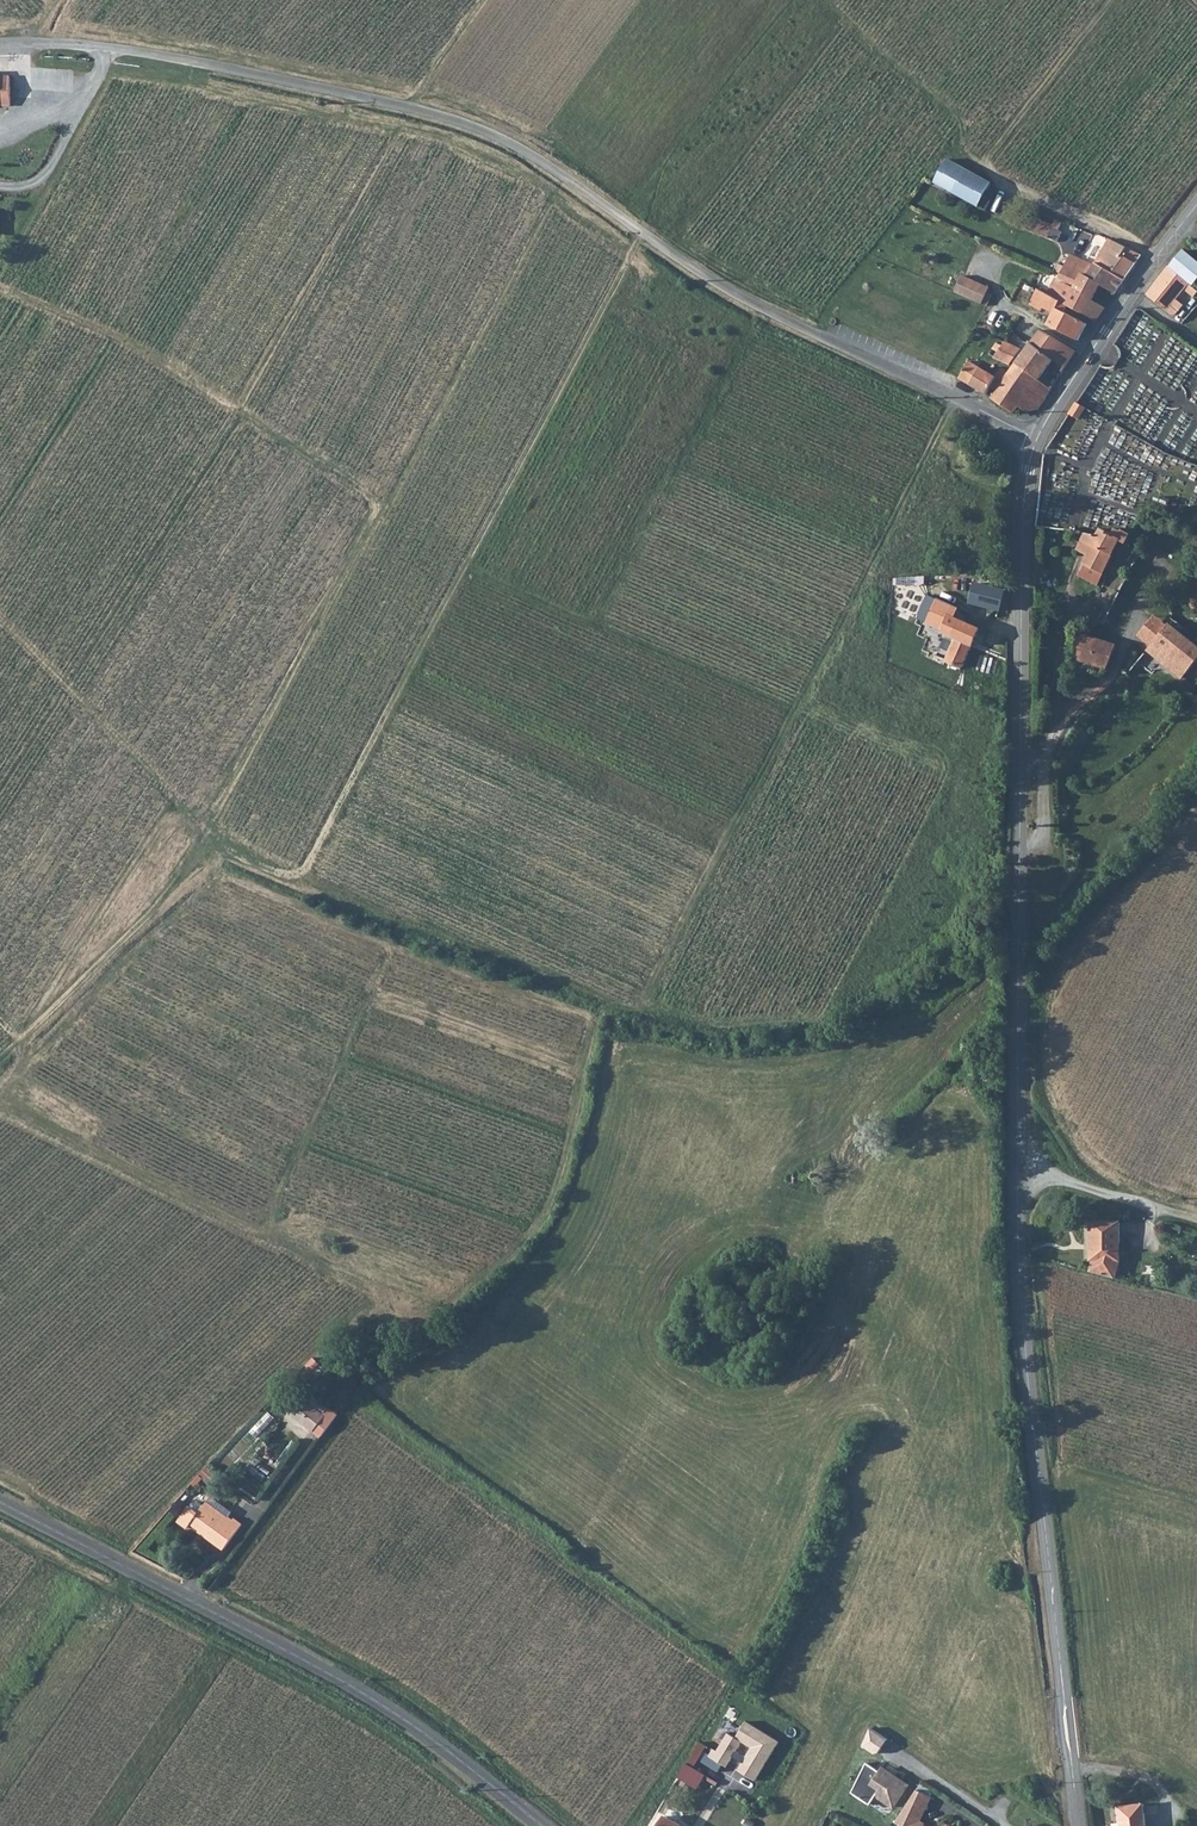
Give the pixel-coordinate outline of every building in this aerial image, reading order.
[(8,105),(9,75),(0,75),(0,105),(8,105)] [(976,205),(990,185),(946,158),(934,182),(976,205)] [(1032,223),(1052,233),(1060,219),(1040,209),(1032,223)] [(1062,213),(1060,219),(1052,233),(1066,238),(1072,226),(1065,223),(1068,216),(1062,213)] [(1097,256),(1072,246),(1063,265),(1082,274),(1104,278),(1119,283),(1146,245),(1115,232),(1097,256)] [(1183,248),(1167,265),(1192,285),(1196,279),(1196,261),(1183,248)] [(1082,274),(1063,265),(1061,267),(1058,267),(1056,266),(1053,272),(1057,275),(1053,281),(1050,279),(1043,291),(1065,303),(1095,319),(1103,307),(1092,299),(1075,287),(1082,274)] [(1167,265),(1146,294),(1172,315),(1175,315),(1182,305),(1176,300),(1185,289),(1193,297),(1196,292),(1196,289),(1192,285),(1167,265)] [(1082,274),(1075,287),(1092,299),(1104,278),(1082,274)] [(963,275),(955,291),(982,303),(990,287),(963,275)] [(1068,309),(1065,303),(1043,291),(1040,281),(1033,293),(1060,311),(1063,305),(1068,309)] [(1090,322),(1068,309),(1063,305),(1060,311),(1055,322),(1079,338),(1090,322)] [(1080,347),(1047,323),(1036,337),(1013,369),(1039,380),(1058,354),(1069,362),(1080,347)] [(1019,350),(1031,335),(1011,325),(997,335),(1003,336),(1002,343),(1019,350)] [(996,369),(968,357),(959,377),(987,392),(993,384),(998,395),(1013,369),(1010,356),(996,369)] [(1013,369),(998,395),(997,399),(1016,411),(1022,406),(1028,411),(1039,406),(1051,389),(1039,380),(1013,369)] [(1085,408),(1076,403),(1068,414),(1078,419),(1085,408)] [(1170,530),(1175,518),(1160,511),(1155,523),(1170,530)] [(1101,529),(1098,535),(1087,555),(1083,564),(1103,574),(1114,554),(1112,553),(1118,540),(1126,544),(1131,536),(1129,535),(1122,531),(1121,532),(1115,529),(1112,534),(1101,529)] [(1077,550),(1087,555),(1098,535),(1085,533),(1077,550)] [(1097,585),(1103,574),(1083,564),(1077,575),(1097,585)] [(1195,576),(1186,590),(1196,596),(1189,607),(1196,611),(1196,577),(1195,576)] [(1012,585),(976,581),(975,597),(1010,600),(1012,585)] [(944,596),(932,617),(945,627),(956,611),(961,614),(965,606),(944,596)] [(956,611),(945,627),(948,626),(960,632),(955,641),(970,645),(985,619),(961,614),(956,611)] [(1147,648),(1182,676),(1196,657),(1196,649),(1167,624),(1147,648)] [(955,641),(960,632),(948,626),(944,635),(947,637),(955,641)] [(1075,632),(1075,636),(1072,659),(1104,668),(1108,668),(1114,645),(1089,635),(1075,632)] [(955,641),(947,637),(943,646),(949,649),(955,641)] [(949,649),(963,657),(970,645),(955,641),(949,649)] [(1123,1225),(1090,1226),(1093,1264),(1098,1264),(1094,1276),(1119,1283),(1124,1263),(1123,1225)] [(321,1417),(326,1410),(317,1404),(307,1397),(302,1404),(321,1417)] [(318,1440),(335,1417),(326,1410),(321,1417),(302,1404),(295,1414),(306,1422),(302,1428),(318,1440)] [(295,1414),(291,1419),(302,1428),(306,1422),(295,1414)] [(210,1501),(205,1509),(231,1527),(236,1521),(237,1520),(210,1501)] [(189,1510),(198,1516),(204,1508),(195,1502),(189,1510)] [(189,1531),(192,1526),(206,1535),(205,1538),(226,1553),(244,1527),(236,1521),(231,1527),(205,1509),(204,1508),(198,1516),(189,1510),(180,1524),(189,1531)] [(1007,1560),(997,1560),(998,1580),(1008,1580),(1007,1560)] [(756,1781),(779,1742),(745,1721),(735,1737),(727,1733),(716,1751),(713,1749),(708,1755),(706,1753),(700,1761),(717,1772),(721,1764),(726,1767),(741,1743),(750,1749),(736,1770),(756,1781)] [(870,1728),(862,1745),(874,1754),(878,1753),(887,1740),(870,1728)] [(706,1747),(699,1743),(677,1777),(696,1789),(704,1776),(693,1768),(706,1747)] [(867,1763),(851,1793),(870,1805),(876,1795),(894,1807),(908,1785),(883,1768),(880,1772),(867,1763)] [(894,1823),(901,1825),(923,1825),(924,1824),(919,1821),(931,1797),(916,1789),(894,1823)] [(1143,1804),(1119,1807),(1121,1825),(1145,1825),(1143,1804)] [(665,1816),(659,1825),(682,1825),(665,1816)]
